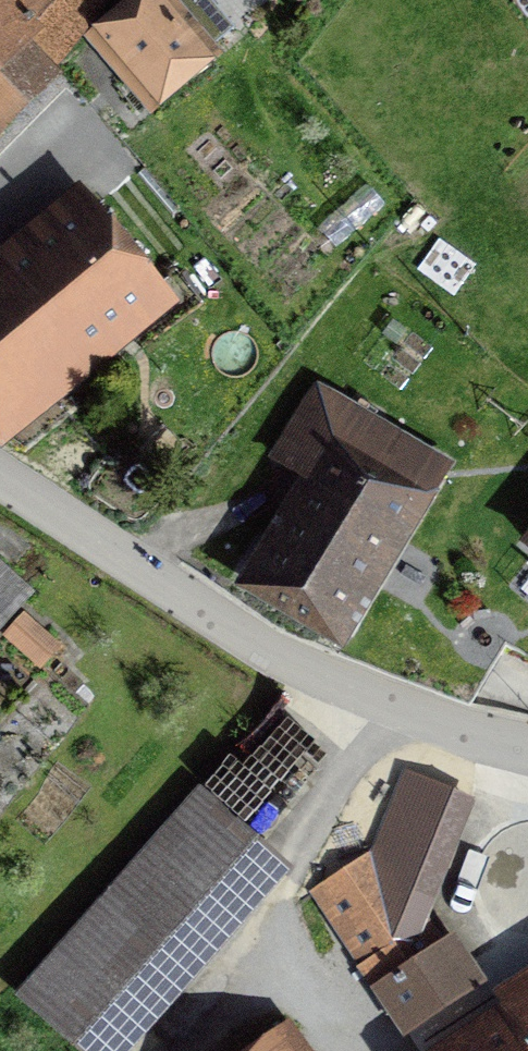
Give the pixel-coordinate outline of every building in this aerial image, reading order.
[(49,78),(21,50),(37,34),(29,25),(33,21),(29,17),(43,3),(40,0),(0,0),(0,126),(49,78)] [(151,97),(230,30),(205,0),(202,0),(190,10),(181,0),(150,0),(103,39),(151,97)] [(157,285),(93,209),(0,286),(0,415),(157,285)] [(345,344),(422,391),(444,357),(367,309),(345,344)] [(319,391),(277,460),(320,486),(262,583),(333,625),(432,459),(319,391)] [(27,626),(6,647),(41,680),(62,658),(27,626)] [(407,774),(375,852),(316,890),(403,1023),(474,976),(449,939),(438,947),(419,918),(468,799),(407,774)] [(18,993),(83,1050),(97,1050),(272,853),(199,789),(18,993)] [(479,1050),(527,1050),(527,1019),(479,1050)]
